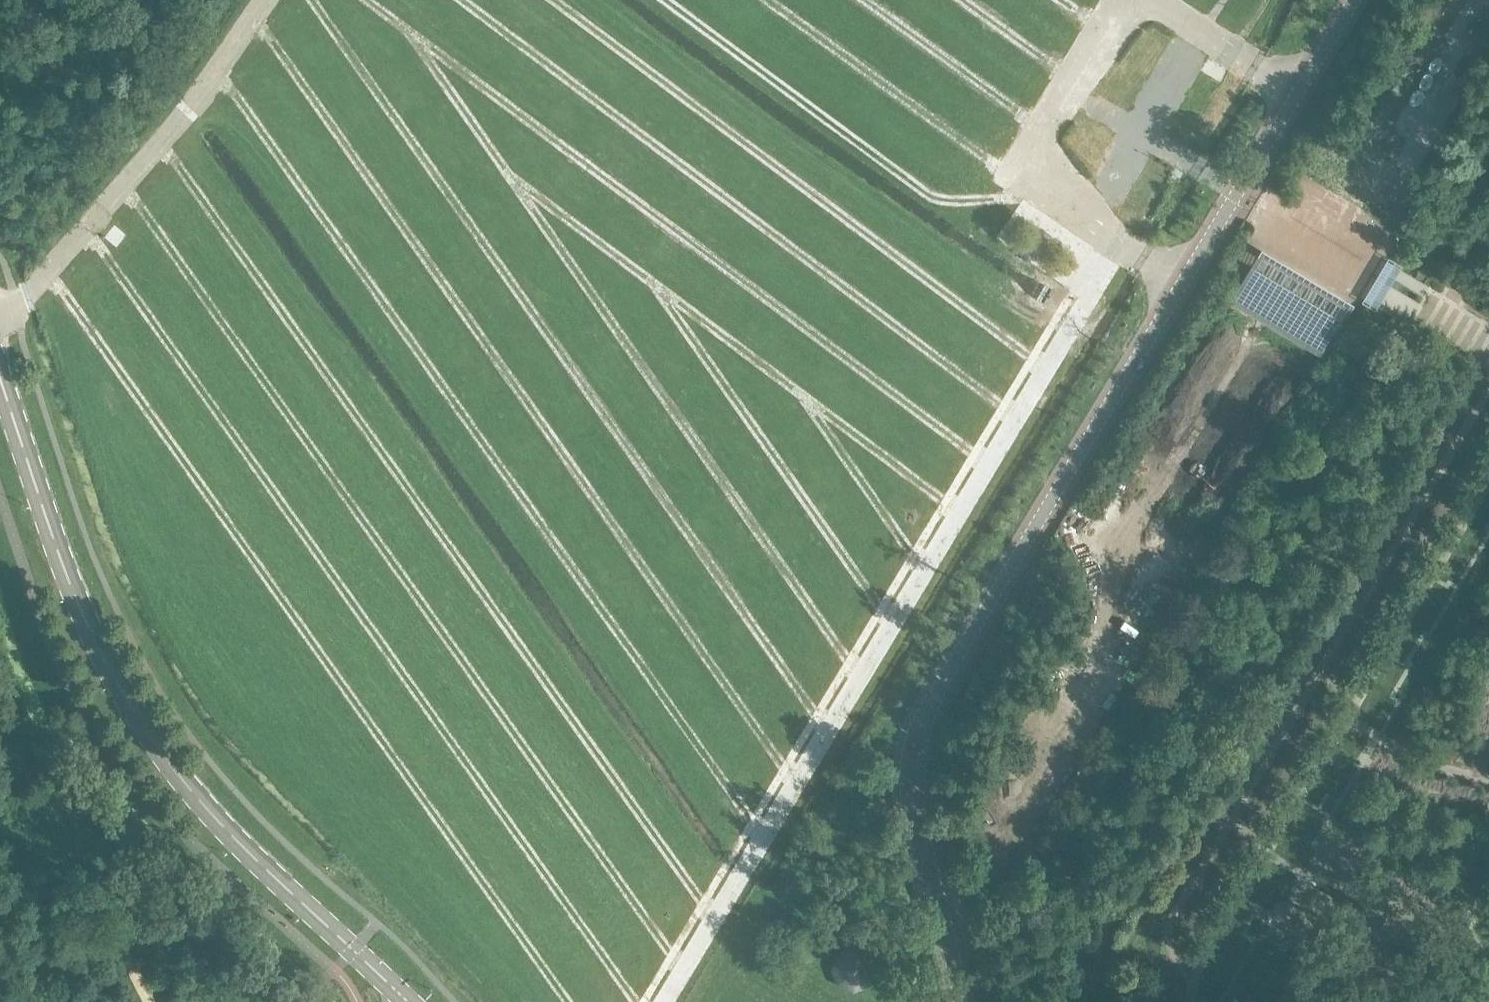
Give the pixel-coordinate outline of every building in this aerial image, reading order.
[(1252,266),(1232,300),(1320,353),(1340,319),(1252,266)] [(833,982),(851,989),(867,982),(873,965),(866,949),(849,943),(835,949),(828,966),(833,982)]
